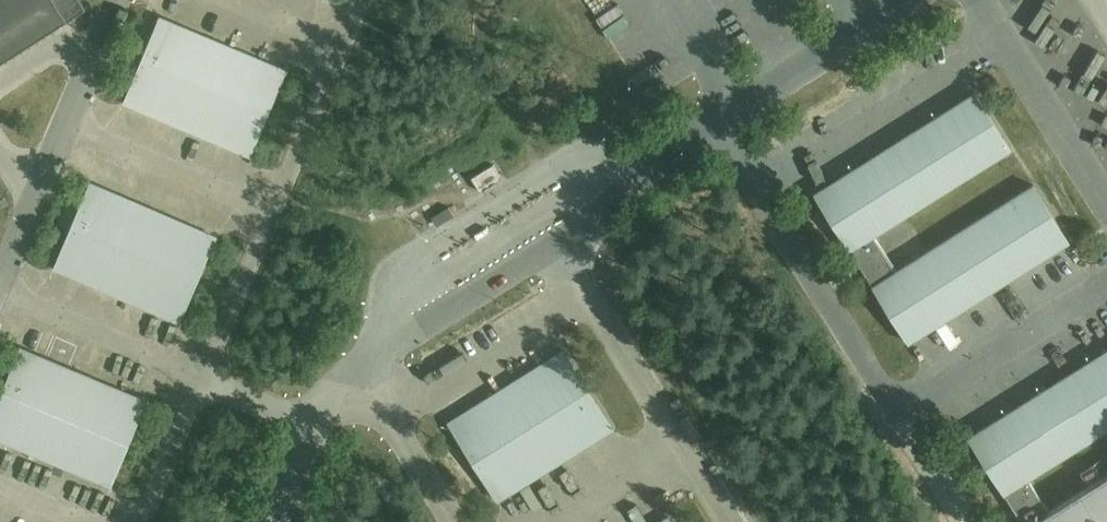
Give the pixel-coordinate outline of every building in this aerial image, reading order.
[(86,9),(80,0),(0,0),(0,64),(86,9)] [(285,69),(160,17),(125,102),(249,154),(285,69)] [(975,92),(974,92),(814,193),(908,342),(1069,241),(1033,184),(895,271),(873,236),(1011,148),(975,92)] [(498,184),(496,180),(501,177),(493,163),(471,177),(480,191),(483,189),(485,193),(498,184)] [(90,183),(55,268),(179,321),(215,236),(90,183)] [(454,214),(453,213),(449,206),(432,217),(437,225),(454,214)] [(21,348),(0,398),(0,439),(110,485),(146,400),(21,348)] [(969,436),(968,437),(1004,493),(1028,478),(1106,429),(1106,349),(969,436)] [(612,428),(563,350),(449,422),(498,500),(612,428)] [(1004,493),(1022,521),(1106,521),(1106,475),(1049,512),(1028,478),(1004,493)]
